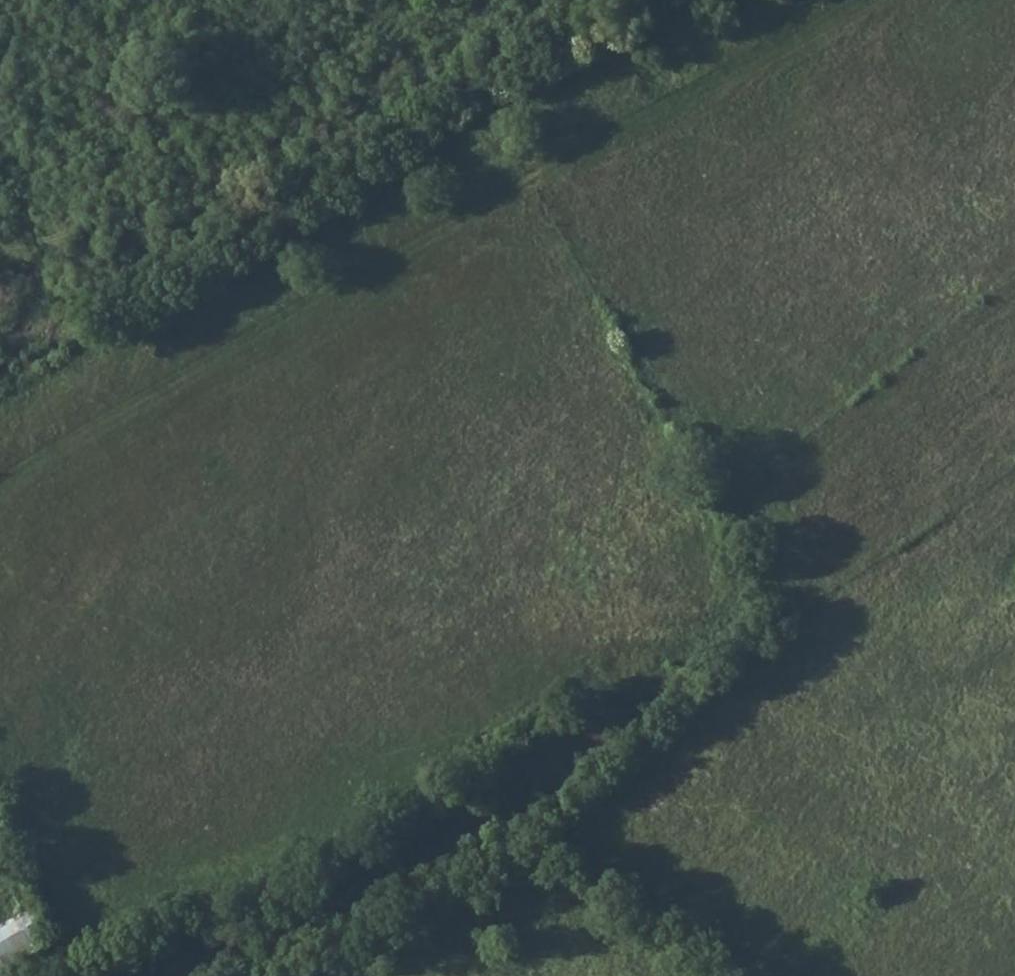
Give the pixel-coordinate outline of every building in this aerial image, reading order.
[(0,924),(0,975),(34,956),(10,917),(0,924)]
